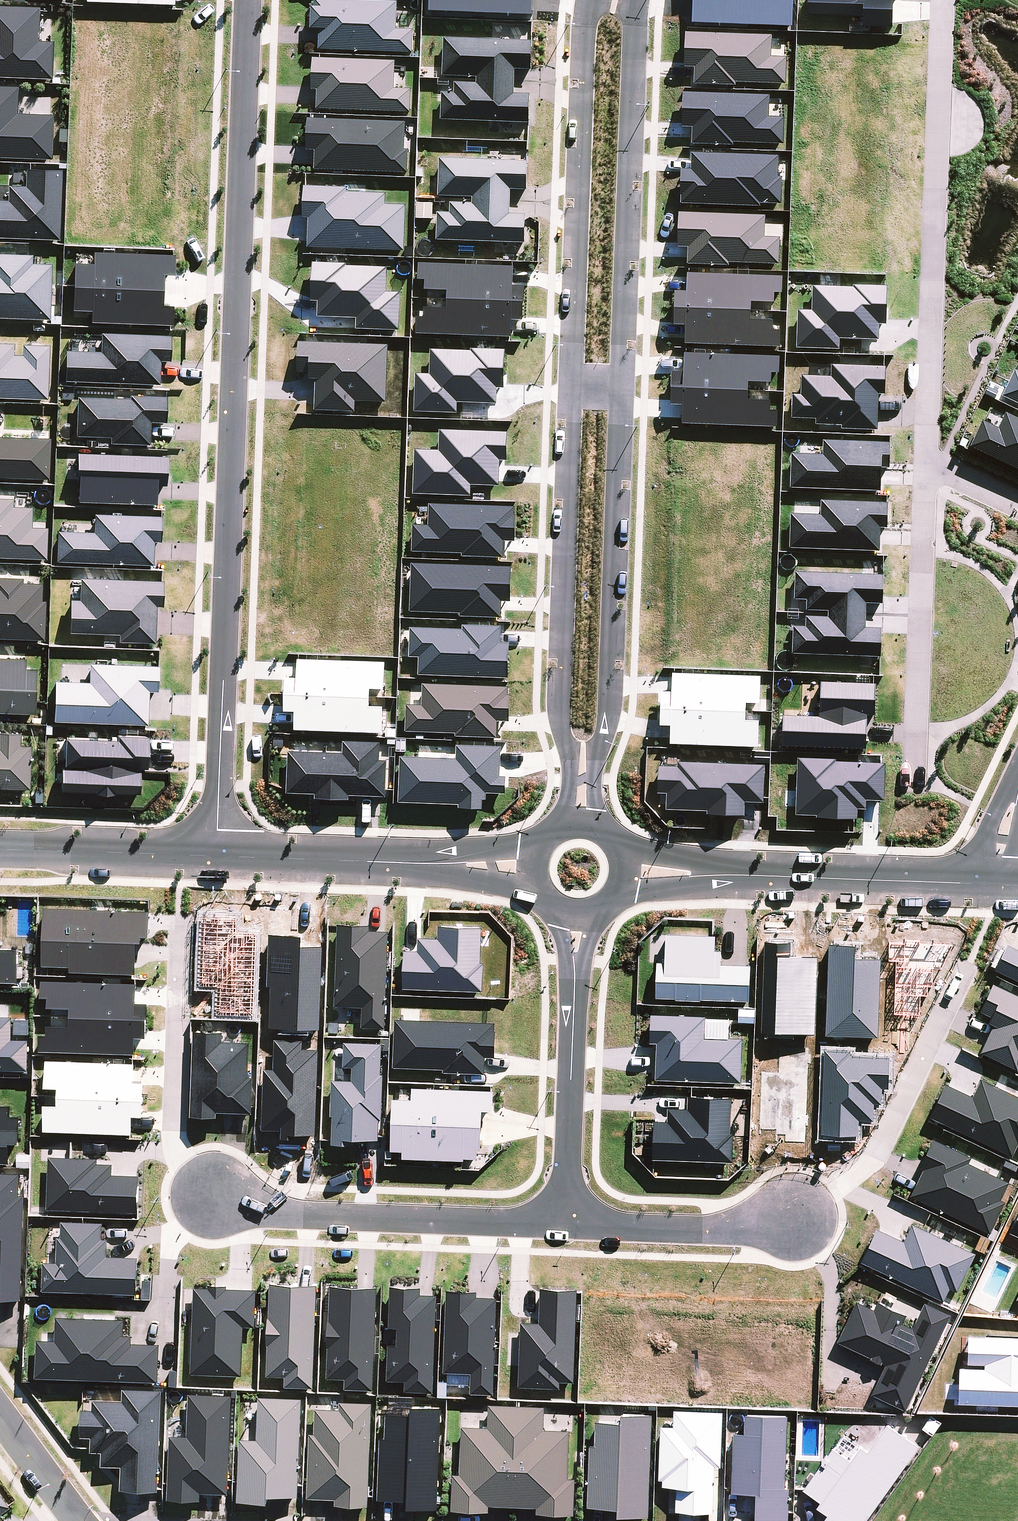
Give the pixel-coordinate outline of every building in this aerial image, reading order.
[(388,0),(313,0),(312,28),(319,28),(318,48),(412,52),(413,29),(396,28),(398,0),(388,0)] [(808,15),(860,16),(859,26),(893,27),(894,0),(809,0),(808,15)] [(0,5),(0,75),(52,77),(54,40),(39,39),(40,6),(0,5)] [(771,32),(685,32),(684,65),(694,66),(694,83),(786,83),(786,56),(771,56),(771,32)] [(454,91),(441,90),(440,119),(529,122),(530,93),(514,93),(515,68),(531,69),(532,40),(444,37),(443,75),(476,76),(475,82),(454,81),(454,91)] [(317,108),(410,111),(410,88),(395,87),(396,60),(313,57),(312,89),(317,89),(317,108)] [(0,85),(0,155),(52,157),(53,113),(17,112),(18,85),(0,85)] [(769,93),(682,92),(682,125),(692,125),(692,142),(783,143),(784,116),(768,116),(769,93)] [(307,148),(315,148),(314,169),(405,172),(407,120),(308,117),(307,148)] [(691,152),(691,167),(681,167),(680,203),(780,204),(780,153),(691,152)] [(528,159),(439,156),(438,195),(473,196),(472,202),(449,201),(449,211),(437,210),(436,239),(525,242),(526,213),(510,212),(511,188),(527,189),(528,159)] [(26,184),(8,184),(7,198),(0,198),(0,236),(60,238),(62,167),(26,166),(26,184)] [(307,247),(404,253),(407,204),(386,202),(386,190),(305,185),(303,217),(309,217),(307,247)] [(688,262),(779,264),(780,236),(765,236),(765,213),(678,212),(678,246),(688,246),(688,262)] [(92,308),(91,320),(171,323),(172,298),(164,297),(165,273),(175,273),(175,253),(94,250),(93,261),(74,261),(73,308),(92,308)] [(0,251),(0,316),(50,319),(53,262),(32,261),(33,253),(0,251)] [(514,284),(514,265),(419,261),(418,288),(448,289),(447,307),(417,306),(416,333),(511,336),(512,318),(522,318),(524,285),(514,284)] [(781,275),(687,271),(686,289),(675,289),(674,323),(685,323),(684,342),(779,346),(780,319),(750,317),(751,300),(780,301),(781,275)] [(879,321),(886,321),(886,285),(812,285),(812,309),(797,309),(797,347),(839,348),(839,337),(879,338),(879,321)] [(171,359),(171,334),(100,332),(100,350),(67,349),(66,380),(160,382),(160,359),(171,359)] [(316,371),(314,409),(355,411),(355,399),(387,401),(389,344),(298,340),(297,371),(316,371)] [(0,341),(0,395),(49,396),(50,343),(14,342),(14,341),(0,341)] [(779,354),(683,351),(683,370),(672,369),(670,403),(682,403),(681,422),(777,426),(778,399),(748,397),(748,380),(778,381),(779,354)] [(792,392),(791,417),(816,417),(816,426),(878,427),(878,393),(885,394),(885,364),(822,363),(822,374),(800,373),(800,392),(792,392)] [(1014,368),(1001,394),(1017,402),(1017,370),(1014,368)] [(111,442),(150,441),(150,420),(167,420),(166,394),(77,395),(77,435),(111,434),(111,442)] [(1004,411),(997,426),(982,419),(971,444),(1017,467),(1017,418),(1004,411)] [(49,477),(51,436),(0,434),(0,476),(49,477)] [(791,452),(789,486),(880,490),(882,464),(888,464),(889,442),(823,439),(822,453),(791,452)] [(158,483),(167,484),(168,454),(78,451),(77,500),(157,502),(158,483)] [(0,495),(0,556),(47,557),(48,526),(32,525),(32,506),(13,495),(0,495)] [(790,512),(789,547),(880,550),(881,526),(887,526),(887,501),(819,499),(819,513),(790,512)] [(413,523),(411,551),(503,556),(504,539),(514,539),(516,506),(430,501),(428,524),(413,523)] [(59,528),(58,560),(154,563),(155,540),(161,540),(162,514),(95,512),(94,529),(59,528)] [(409,610),(501,615),(502,599),(510,600),(512,566),(411,561),(409,610)] [(804,623),(793,623),(792,652),(880,656),(881,626),(866,626),(867,602),(882,602),(883,573),(795,570),(794,597),(807,598),(806,608),(827,608),(827,615),(805,614),(804,623)] [(70,630),(119,632),(119,639),(156,640),(157,604),(163,605),(164,578),(79,576),(79,597),(71,597),(70,630)] [(43,638),(45,581),(0,579),(0,636),(43,638)] [(418,675),(509,675),(509,642),(500,642),(500,626),(409,626),(409,656),(418,656),(418,675)] [(34,712),(38,666),(26,665),(27,656),(0,653),(0,709),(34,712)] [(296,658),(295,678),(286,678),(285,709),(293,709),(295,709),(294,727),(383,731),(384,704),(370,704),(371,687),(384,687),(385,662),(296,658)] [(55,678),(55,720),(148,722),(149,689),(158,689),(159,663),(90,661),(89,678),(55,678)] [(670,723),(669,742),(758,745),(759,718),(746,717),(746,701),(760,701),(760,673),(667,670),(667,689),(660,689),(659,722),(670,723)] [(874,713),(875,682),(820,680),(818,714),(783,713),(782,744),(866,748),(867,713),(874,713)] [(406,702),(405,730),(497,736),(498,719),(508,720),(510,686),(422,681),(421,703),(406,702)] [(21,743),(20,730),(0,730),(0,787),(31,786),(30,743),(21,743)] [(63,788),(140,792),(141,766),(148,766),(149,738),(66,734),(63,788)] [(343,751),(306,749),(288,748),(287,793),(386,797),(388,759),(380,759),(381,741),(343,740),(343,751)] [(506,772),(501,771),(503,746),(457,743),(456,757),(401,754),(398,800),(483,806),(484,791),(505,792),(506,772)] [(657,790),(666,791),(665,808),(744,813),(745,799),(763,800),(765,765),(676,759),(676,765),(659,763),(657,790)] [(71,970),(137,972),(138,938),(149,939),(150,910),(45,907),(43,964),(71,965),(71,970)] [(337,925),(335,1005),(361,1005),(361,1026),(386,1027),(388,927),(337,925)] [(749,1000),(749,964),(721,963),(721,949),(715,948),(715,935),(652,933),(651,961),(657,961),(656,998),(749,1000)] [(18,981),(19,947),(0,946),(0,981),(18,981)] [(43,980),(42,995),(48,995),(48,1007),(71,1007),(70,1023),(48,1023),(47,1033),(41,1033),(40,1050),(135,1053),(135,1036),(146,1036),(147,1001),(137,1001),(137,982),(43,980)] [(980,1051),(1017,1069),(1017,1066),(1017,994),(994,982),(980,1011),(995,1019),(980,1051)] [(706,1016),(650,1013),(649,1041),(657,1041),(655,1078),(740,1082),(742,1037),(705,1036),(706,1016)] [(28,1070),(29,1039),(12,1038),(12,1016),(0,1015),(0,1069),(28,1070)] [(485,1055),(494,1055),(495,1023),(395,1017),(392,1066),(484,1071),(485,1055)] [(223,1041),(223,1030),(189,1031),(192,1115),(252,1112),(250,1040),(223,1041)] [(352,1066),(352,1079),(332,1079),(333,1140),(383,1140),(381,1041),(344,1042),(344,1066),(352,1066)] [(45,1130),(133,1133),(134,1115),(143,1115),(144,1085),(134,1085),(135,1062),(47,1059),(46,1083),(59,1084),(58,1103),(46,1103),(45,1130)] [(980,1078),(972,1095),(945,1082),(929,1115),(1012,1155),(1017,1143),(1017,1096),(980,1078)] [(391,1150),(401,1150),(401,1157),(479,1158),(480,1109),(492,1109),(493,1087),(411,1086),(411,1096),(392,1096),(391,1150)] [(667,1107),(667,1121),(654,1120),(653,1158),(730,1160),(732,1096),(688,1095),(688,1108),(667,1107)] [(20,1114),(12,1114),(12,1103),(0,1103),(0,1161),(11,1161),(10,1142),(20,1142),(20,1114)] [(1012,1178),(932,1142),(909,1194),(989,1229),(1012,1178)] [(112,1173),(113,1160),(50,1156),(47,1207),(138,1213),(141,1174),(112,1173)] [(23,1298),(22,1173),(0,1173),(0,1298),(23,1298)] [(104,1236),(104,1221),(60,1220),(59,1259),(44,1259),(43,1290),(138,1293),(139,1256),(108,1255),(109,1236),(104,1236)] [(956,1290),(975,1252),(911,1221),(903,1239),(877,1227),(861,1260),(943,1300),(950,1287),(956,1290)] [(266,1374),(286,1375),(285,1385),(314,1386),(318,1284),(270,1282),(266,1374)] [(326,1376),(345,1377),(345,1387),(374,1388),(378,1285),(330,1283),(326,1376)] [(386,1379),(406,1380),(405,1389),(434,1390),(438,1293),(421,1292),(421,1285),(389,1284),(387,1327),(394,1327),(394,1341),(388,1341),(386,1379)] [(574,1381),(578,1287),(540,1285),(539,1320),(520,1319),(518,1385),(560,1387),(560,1380),(574,1381)] [(244,1324),(256,1325),(257,1288),(194,1286),(190,1372),(242,1374),(244,1324)] [(470,1391),(494,1392),(498,1296),(475,1295),(476,1290),(446,1288),(443,1371),(471,1372),(470,1391)] [(874,1307),(857,1298),(837,1340),(885,1363),(871,1392),(905,1408),(951,1314),(923,1300),(915,1317),(878,1299),(874,1307)] [(126,1318),(57,1315),(56,1339),(38,1338),(36,1375),(159,1380),(161,1342),(125,1341),(126,1318)] [(81,1436),(91,1436),(91,1449),(102,1450),(102,1464),(122,1465),(121,1489),(159,1490),(163,1389),(124,1387),(123,1399),(93,1398),(93,1408),(82,1408),(81,1436)] [(230,1492),(233,1394),(189,1392),(187,1434),(170,1434),(168,1498),(200,1499),(200,1491),(230,1492)] [(240,1436),(237,1499),(269,1501),(269,1494),(299,1495),(304,1397),(259,1395),(257,1437),(240,1436)] [(373,1403),(337,1401),(337,1409),(312,1408),(308,1499),(369,1502),(373,1403)] [(568,1473),(570,1426),(542,1425),(543,1405),(486,1403),(485,1428),(460,1427),(456,1510),(491,1512),(491,1505),(576,1509),(577,1473),(568,1473)] [(385,1436),(380,1435),(377,1497),(408,1498),(408,1506),(438,1507),(442,1405),(411,1404),(411,1414),(386,1413),(385,1436)] [(661,1426),(658,1484),(676,1485),(675,1510),(717,1511),(721,1409),(673,1407),(672,1426),(661,1426)] [(618,1421),(592,1420),(589,1506),(620,1507),(620,1513),(650,1514),(653,1412),(618,1411),(618,1421)] [(745,1430),(732,1430),(732,1491),(756,1491),(756,1519),(787,1519),(787,1413),(745,1413),(745,1430)] [(833,1445),(803,1487),(820,1500),(817,1505),(827,1512),(822,1519),(824,1520),(863,1520),(918,1445),(885,1421),(866,1447),(860,1442),(849,1457),(833,1445)]
